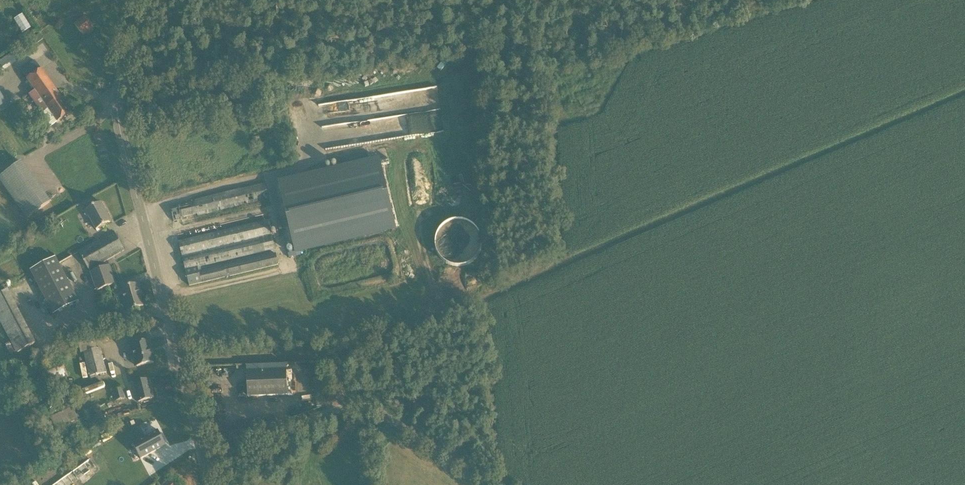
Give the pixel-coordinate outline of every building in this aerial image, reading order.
[(84,16),(74,24),(82,36),(93,28),(84,16)] [(40,69),(32,75),(26,79),(33,90),(27,94),(50,127),(70,113),(40,69)] [(423,110),(439,108),(437,88),(404,91),(405,103),(422,101),(423,110)] [(435,143),(415,148),(417,156),(437,151),(435,143)] [(400,228),(393,201),(383,159),(379,160),(352,166),(279,183),(275,184),(293,257),(297,256),(301,255),(300,251),(396,228),(400,228)] [(27,219),(49,203),(20,162),(0,176),(0,182),(27,219)] [(179,206),(179,205),(171,206),(174,222),(182,220),(181,218),(197,215),(198,216),(268,199),(263,186),(194,201),(194,203),(179,206)] [(101,202),(92,207),(84,211),(87,217),(89,217),(96,230),(111,222),(101,202)] [(484,266),(479,220),(435,225),(439,260),(448,259),(448,265),(458,264),(458,269),(484,266)] [(275,249),(272,236),(268,221),(179,242),(189,286),(278,265),(276,254),(199,272),(198,268),(275,249)] [(114,232),(105,237),(78,253),(89,271),(124,251),(114,232)] [(56,257),(30,271),(52,315),(79,302),(56,257)] [(109,266),(100,269),(90,272),(97,291),(106,288),(116,284),(109,266)] [(143,306),(140,296),(139,292),(141,292),(139,284),(114,291),(116,298),(122,296),(127,311),(143,306)] [(0,295),(0,318),(17,353),(34,345),(25,325),(28,324),(12,290),(0,295)] [(150,341),(140,343),(130,346),(133,357),(134,357),(137,367),(153,362),(150,349),(152,349),(150,341)] [(11,342),(6,344),(12,356),(17,353),(11,342)] [(83,353),(89,378),(107,374),(101,348),(83,353)] [(66,374),(62,365),(46,373),(50,382),(66,374)] [(287,371),(247,372),(248,397),(288,396),(287,371)] [(148,379),(139,382),(134,383),(138,402),(153,398),(148,379)] [(124,399),(122,390),(113,392),(115,401),(124,399)] [(53,399),(36,411),(39,416),(57,404),(53,399)] [(71,404),(49,415),(57,433),(79,422),(71,404)] [(134,443),(132,444),(140,459),(151,454),(166,446),(158,430),(143,439),(134,443)] [(53,484),(72,484),(96,468),(90,460),(53,484)]
